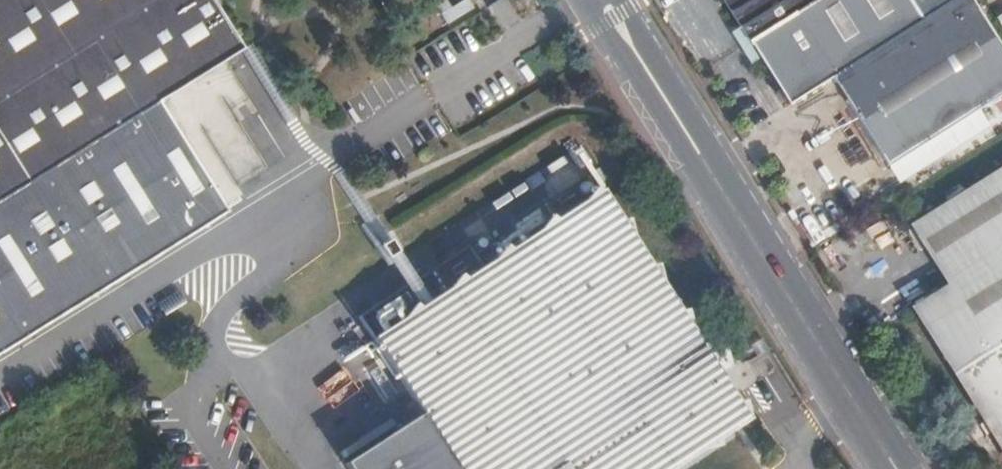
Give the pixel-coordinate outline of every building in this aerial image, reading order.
[(60,315),(62,308),(94,287),(103,289),(114,281),(117,273),(148,254),(159,255),(227,213),(158,102),(241,49),(211,0),(0,0),(0,352),(60,315)] [(1001,96),(1001,51),(970,0),(723,0),(789,105),(832,79),(888,167),(1001,96)] [(909,224),(948,287),(920,304),(990,415),(997,426),(1001,434),(1001,167),(909,224)] [(747,418),(720,374),(729,367),(724,350),(719,351),(708,356),(602,192),(484,266),(470,245),(358,316),(421,413),(343,462),(347,468),(670,468),(747,418)] [(984,435),(997,426),(990,415),(976,423),(984,435)]
